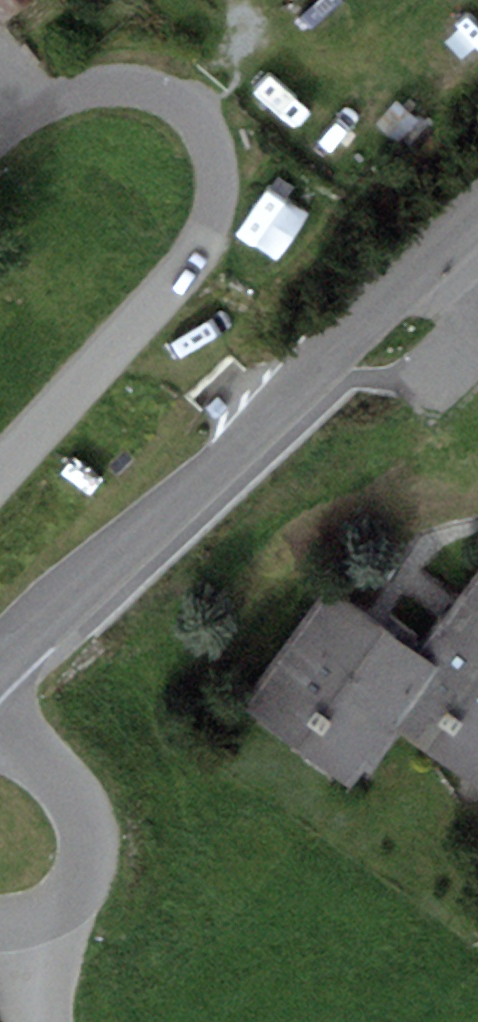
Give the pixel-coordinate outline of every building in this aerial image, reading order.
[(477,773),(477,578),(421,659),(429,665),(394,714),(477,773)] [(333,597),(249,715),(345,783),(394,714),(429,665),(421,659),(333,597)]
